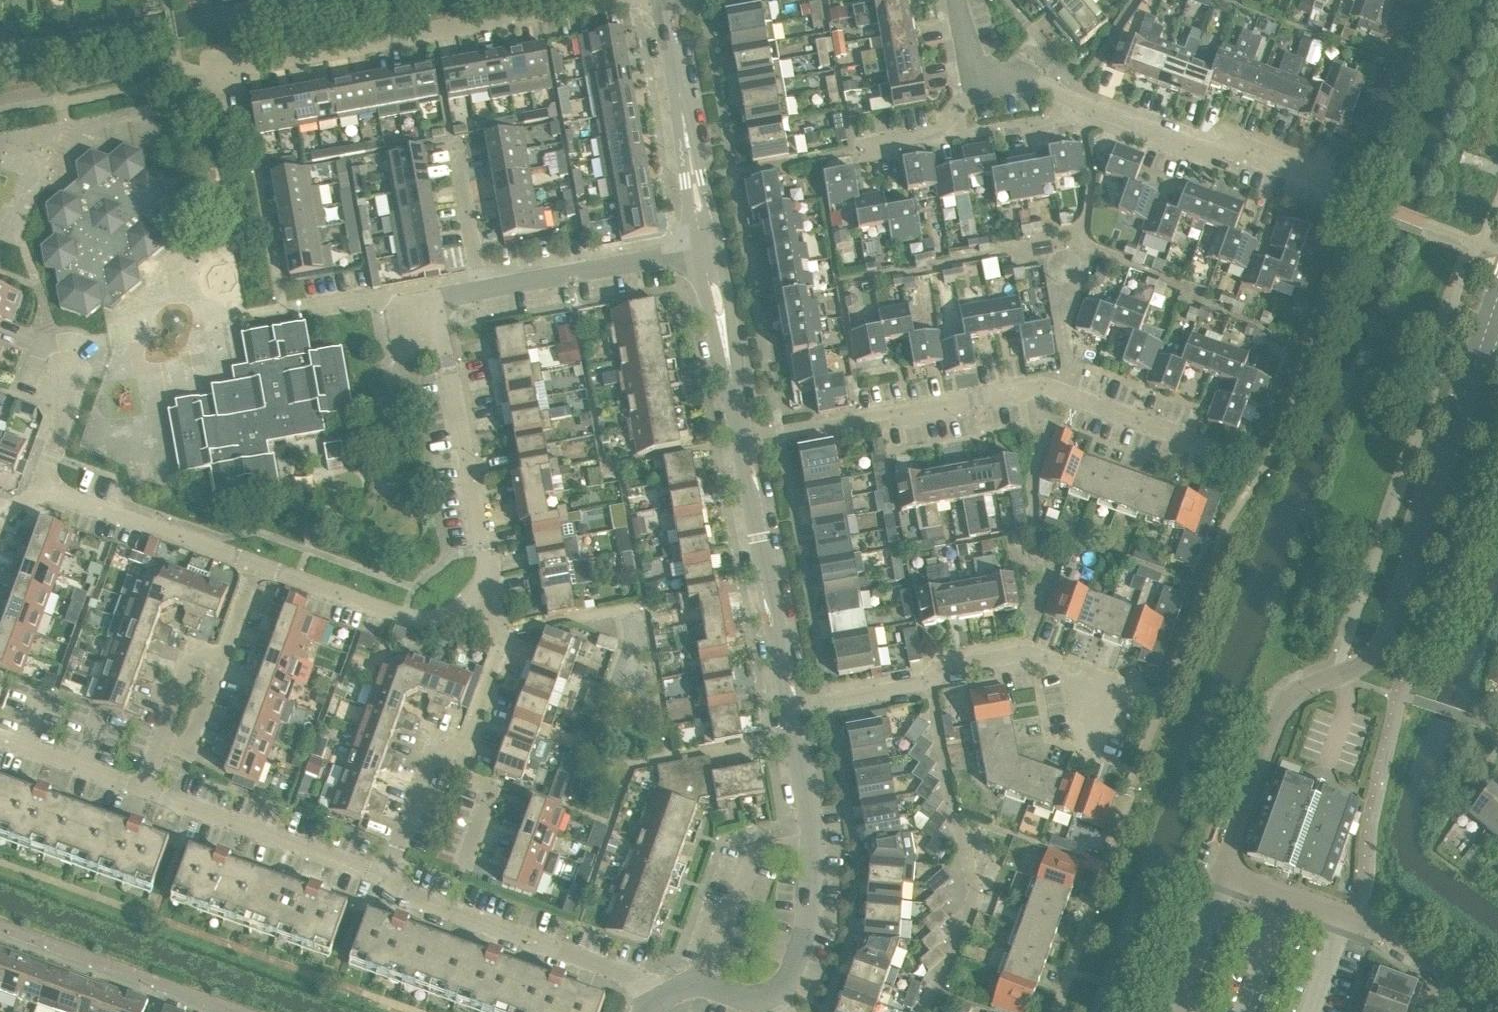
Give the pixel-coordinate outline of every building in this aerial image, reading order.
[(907,8),(906,0),(873,0),(874,3),(852,7),(854,18),(907,8)] [(1067,0),(1033,0),(1041,9),(1045,6),(1051,13),(1067,0)] [(1092,6),(1086,0),(1067,0),(1051,13),(1057,20),(1053,23),(1061,33),(1092,6)] [(1366,0),(1355,0),(1349,16),(1359,20),(1366,0)] [(1391,3),(1382,0),(1366,0),(1359,20),(1362,21),(1359,28),(1384,37),(1387,29),(1383,28),(1391,3)] [(811,16),(821,15),(818,2),(809,4),(811,16)] [(729,31),(772,23),(768,4),(725,12),(729,31)] [(1092,6),(1061,33),(1069,42),(1073,39),(1079,47),(1107,24),(1092,6)] [(880,37),(912,32),(907,8),(854,18),(856,28),(878,24),(880,37)] [(814,30),(823,29),(821,15),(811,16),(814,30)] [(1154,26),(1157,19),(1145,15),(1143,22),(1135,43),(1122,38),(1111,68),(1134,77),(1153,25),(1154,26)] [(732,50),(775,42),(772,23),(729,31),(732,50)] [(1163,29),(1154,26),(1153,25),(1134,77),(1157,85),(1172,45),(1159,41),(1163,29)] [(1199,42),(1202,33),(1191,29),(1184,50),(1172,45),(1157,85),(1180,93),(1198,41),(1199,42)] [(582,58),(625,50),(622,30),(578,38),(582,58)] [(833,46),(845,44),(843,32),(831,34),(833,46)] [(882,50),(860,54),(862,63),(862,65),(916,55),(912,32),(880,37),(882,50)] [(1213,71),(1208,84),(1231,92),(1250,41),(1239,37),(1235,49),(1223,44),(1219,54),(1213,70),(1213,71)] [(818,54),(828,53),(825,40),(815,41),(818,54)] [(1213,71),(1213,70),(1201,66),(1208,45),(1199,42),(1198,41),(1180,93),(1202,101),(1208,84),(1213,71)] [(1250,41),(1231,92),(1253,100),(1264,70),(1252,65),(1259,44),(1250,41)] [(736,69),(779,61),(775,42),(732,50),(736,69)] [(835,58),(847,56),(845,44),(833,46),(835,58)] [(522,49),(531,94),(552,90),(544,45),(522,49)] [(511,97),(531,94),(522,49),(502,52),(511,97)] [(552,63),(561,62),(559,50),(550,51),(552,63)] [(586,78),(629,71),(625,50),(582,58),(586,78)] [(491,101),(511,97),(502,52),(482,56),(489,93),(491,101)] [(820,68),(830,67),(828,53),(818,54),(820,68)] [(1276,108),(1295,57),(1284,53),(1277,74),(1264,70),(1253,100),(1276,108)] [(889,84),(920,79),(916,55),(862,65),(864,75),(886,71),(889,84)] [(469,97),(489,93),(482,56),(463,59),(469,97)] [(1299,116),(1310,86),(1297,82),(1305,61),(1295,57),(1276,108),(1299,116)] [(448,101),(469,97),(463,59),(441,63),(448,101)] [(774,83),(783,82),(779,61),(736,69),(739,88),(774,82),(774,83)] [(555,77),(563,75),(561,62),(552,63),(555,77)] [(418,106),(419,106),(440,102),(433,65),(412,68),(418,106)] [(420,113),(419,106),(418,106),(412,68),(391,72),(399,116),(420,113)] [(1321,124),(1323,121),(1332,96),(1340,71),(1331,68),(1322,91),(1310,86),(1299,116),(1321,124)] [(1332,96),(1355,105),(1364,80),(1368,81),(1371,73),(1356,68),(1353,76),(1340,71),(1332,96)] [(589,99),(633,91),(629,71),(586,78),(589,99)] [(379,120),(399,116),(391,72),(371,76),(378,113),(379,120)] [(358,117),(378,113),(371,76),(351,79),(358,117)] [(827,91),(837,89),(835,77),(825,79),(827,91)] [(338,120),(358,117),(351,79),(332,83),(338,120)] [(881,100),(869,102),(871,113),(924,103),(925,103),(920,79),(889,84),(878,86),(881,100)] [(786,99),(783,82),(774,83),(774,82),(739,88),(742,107),(786,99)] [(318,124),(338,120),(332,83),(311,87),(318,124)] [(298,128),(318,124),(311,87),(291,90),(298,128)] [(830,106),(840,104),(837,89),(827,91),(830,106)] [(279,131),(298,128),(291,90),(272,94),(279,131)] [(560,104),(569,102),(566,91),(558,92),(560,104)] [(599,118),(636,111),(633,91),(589,99),(593,120),(599,118)] [(257,135),(279,131),(272,94),(251,97),(257,135)] [(1346,130),(1355,105),(1332,96),(1323,121),(1335,126),(1332,133),(1348,139),(1351,131),(1346,130)] [(789,118),(786,99),(742,107),(746,126),(781,119),(789,118)] [(562,116),(571,115),(569,102),(560,104),(562,116)] [(536,122),(549,120),(547,111),(534,114),(536,122)] [(602,138),(640,131),(636,111),(599,118),(602,138)] [(524,124),(536,122),(534,114),(523,116),(524,124)] [(835,129),(844,127),(842,115),(832,117),(835,129)] [(515,117),(494,121),(496,129),(516,126),(515,117)] [(749,145),(784,138),(781,119),(746,126),(749,145)] [(496,129),(494,121),(475,124),(477,133),(496,129)] [(552,138),(561,136),(559,123),(550,124),(552,138)] [(455,137),(469,134),(467,127),(454,129),(455,137)] [(837,143),(847,142),(844,127),(835,129),(837,143)] [(488,157),(526,150),(522,129),(485,136),(488,157)] [(433,141),(447,138),(445,130),(432,132),(433,141)] [(567,144),(575,142),(573,131),(565,132),(567,144)] [(600,159),(643,151),(640,131),(602,138),(596,139),(600,159)] [(404,146),(418,144),(416,135),(403,137),(404,146)] [(393,148),(404,146),(403,137),(391,140),(393,148)] [(753,164),(788,158),(797,156),(794,137),(784,138),(749,145),(753,164)] [(364,153),(377,151),(376,142),(363,145),(364,153)] [(569,156),(578,155),(575,142),(567,144),(569,156)] [(1053,180),(1083,175),(1077,144),(1047,150),(1050,164),(1053,180)] [(353,155),(364,153),(363,145),(351,147),(353,155)] [(991,175),(996,174),(991,145),(961,150),(963,165),(964,165),(967,180),(991,176),(991,175)] [(158,229),(153,210),(167,198),(164,178),(146,171),(143,153),(124,146),(109,158),(91,152),(76,165),(80,187),(69,197),(61,194),(47,206),(50,226),(53,227),(55,237),(41,249),(45,268),(57,272),(59,287),(57,289),(61,310),(87,319),(103,307),(111,310),(141,285),(138,268),(146,261),(149,262),(164,249),(160,229),(158,229)] [(1133,186),(1134,185),(1144,157),(1114,146),(1103,175),(1127,184),(1133,186)] [(389,175),(426,168),(422,147),(385,153),(389,175)] [(324,160),(337,158),(336,149),(323,152),(324,160)] [(492,177),(529,171),(526,150),(488,157),(492,177)] [(1028,150),(1017,152),(1020,164),(1030,162),(1028,150)] [(609,178),(647,171),(643,151),(600,159),(603,180),(610,179),(609,178)] [(313,162),(324,160),(323,152),(311,154),(313,162)] [(558,165),(566,164),(564,152),(555,153),(558,165)] [(1017,152),(1007,154),(1010,166),(1020,164),(1017,152)] [(934,171),(935,170),(932,155),(901,161),(907,191),(936,186),(934,171)] [(285,167),(297,165),(296,156),(283,159),(285,167)] [(273,169),(285,167),(283,159),(271,161),(273,169)] [(348,174),(346,161),(337,162),(339,176),(348,174)] [(1030,162),(1020,164),(1021,170),(1026,200),(1056,195),(1053,180),(1050,164),(1036,167),(1035,162),(1030,162)] [(560,178),(568,176),(566,164),(558,165),(560,178)] [(996,174),(991,175),(991,176),(996,206),(1026,200),(1021,170),(1020,164),(1010,166),(1005,167),(1006,172),(996,174)] [(970,195),(967,180),(964,165),(963,165),(935,170),(934,171),(936,186),(939,201),(970,195)] [(275,195),(313,189),(309,168),(272,174),(275,195)] [(353,181),(362,180),(360,168),(351,169),(353,181)] [(393,195),(430,188),(426,168),(389,175),(392,193),(393,195)] [(853,199),(858,199),(853,169),(823,174),(828,205),(853,201),(853,199)] [(496,197),(533,191),(529,171),(492,177),(496,197)] [(574,184),(583,182),(581,171),(572,172),(574,184)] [(613,198),(651,192),(647,171),(609,178),(610,179),(613,198)] [(796,204),(781,206),(776,177),(746,182),(751,213),(745,214),(748,227),(751,229),(768,226),(797,388),(812,385),(817,415),(848,410),(842,379),(827,381),(820,338),(828,336),(823,306),(814,308),(796,204)] [(355,194),(364,192),(362,180),(353,181),(355,194)] [(577,197),(585,195),(583,182),(574,184),(577,197)] [(1157,193),(1134,185),(1133,186),(1127,184),(1121,201),(1117,212),(1145,222),(1152,204),(1153,205),(1157,193)] [(1204,224),(1214,195),(1186,185),(1176,213),(1175,214),(1181,216),(1204,224)] [(279,216),(323,208),(319,188),(313,189),(275,195),(279,216)] [(390,216),(433,208),(430,188),(393,195),(392,193),(386,194),(390,216)] [(353,202),(351,190),(342,192),(344,204),(353,202)] [(536,211),(536,210),(533,191),(496,197),(499,217),(536,211)] [(566,205),(573,204),(571,192),(563,193),(566,205)] [(617,218),(654,212),(651,192),(613,198),(617,218)] [(888,225),(885,209),(883,194),(858,199),(853,199),(853,201),(858,230),(888,225)] [(1233,234),(1243,205),(1214,195),(1204,224),(1227,232),(1233,234)] [(1117,212),(1121,201),(1110,197),(1106,209),(1117,212)] [(347,224),(356,222),(353,202),(344,204),(346,216),(347,224)] [(568,218),(575,217),(573,204),(566,205),(568,218)] [(890,236),(889,236),(890,240),(920,235),(915,204),(885,209),(888,225),(890,236)] [(1176,213),(1153,205),(1152,204),(1145,222),(1141,234),(1170,244),(1175,233),(1181,216),(1175,214),(1176,213)] [(320,229),(327,228),(323,208),(279,216),(283,235),(320,229)] [(369,220),(367,208),(358,210),(360,222),(369,220)] [(393,236),(437,228),(433,208),(390,216),(393,236)] [(503,238),(546,231),(542,209),(536,210),(536,211),(499,217),(503,238)] [(581,224),(590,223),(588,211),(579,213),(581,224)] [(654,212),(617,218),(620,240),(658,233),(654,212)] [(1061,226),(1071,224),(1070,214),(1059,216),(1061,226)] [(1030,220),(1031,226),(1032,232),(1042,230),(1040,218),(1030,220)] [(1316,245),(1320,233),(1280,218),(1269,248),(1283,253),(1299,258),(1299,257),(1305,241),(1316,245)] [(371,232),(369,220),(360,222),(362,234),(371,232)] [(360,242),(357,228),(356,222),(347,224),(347,229),(350,244),(360,242)] [(584,237),(592,236),(590,223),(581,224),(584,237)] [(1033,237),(1032,232),(1031,226),(1021,228),(1023,238),(1033,237)] [(403,255),(441,249),(437,228),(393,236),(397,257),(404,256),(403,255)] [(323,249),(323,248),(320,229),(283,235),(286,255),(323,249)] [(835,247),(848,244),(846,232),(832,234),(835,247)] [(1256,242),(1233,234),(1227,232),(1221,250),(1217,261),(1245,271),(1250,256),(1251,256),(1256,242)] [(1181,248),(1185,237),(1175,233),(1170,244),(1181,248)] [(979,247),(978,240),(977,238),(967,240),(969,249),(979,247)] [(978,240),(979,247),(979,252),(990,250),(988,239),(978,240)] [(360,242),(350,244),(352,257),(362,255),(360,242)] [(936,260),(934,249),(932,242),(922,244),(924,256),(925,262),(927,262),(936,260)] [(1217,261),(1221,250),(1209,246),(1205,257),(1217,261)] [(323,249),(286,255),(290,277),(333,269),(329,247),(323,248),(323,249)] [(376,260),(373,248),(365,250),(368,262),(376,260)] [(1141,266),(1145,256),(1126,248),(1124,254),(1133,257),(1131,262),(1141,266)] [(404,256),(398,257),(401,278),(407,277),(444,270),(441,249),(403,255),(404,256)] [(1313,262),(1299,257),(1299,258),(1283,253),(1279,266),(1274,281),(1302,292),(1313,262)] [(927,266),(927,262),(925,262),(924,256),(914,258),(916,268),(927,266)] [(1279,266),(1251,256),(1250,256),(1245,271),(1240,285),(1269,296),(1274,281),(1279,266)] [(875,258),(864,260),(867,272),(877,270),(875,258)] [(376,260),(368,262),(373,290),(381,288),(376,260)] [(954,278),(964,275),(962,265),(952,266),(952,271),(954,278)] [(1014,277),(1014,271),(1013,266),(1003,268),(1005,279),(1014,277)] [(1014,277),(1015,282),(1025,280),(1023,270),(1014,271),(1014,277)] [(955,282),(954,278),(952,271),(943,273),(944,285),(955,282)] [(1103,285),(1106,275),(1096,272),(1093,281),(1103,285)] [(1154,288),(1157,283),(1158,279),(1149,275),(1145,285),(1154,288)] [(904,287),(904,280),(903,276),(892,278),(894,288),(904,287)] [(905,291),(916,290),(913,279),(904,280),(904,287),(905,291)] [(1152,293),(1162,297),(1166,287),(1157,283),(1154,288),(1152,293)] [(21,296),(0,288),(0,318),(12,323),(21,296)] [(1232,308),(1235,302),(1236,297),(1223,292),(1219,303),(1232,308)] [(846,309),(858,307),(856,297),(844,298),(846,309)] [(1113,311),(1108,326),(1109,326),(1132,335),(1137,337),(1138,336),(1148,307),(1127,300),(1119,297),(1113,311)] [(1018,329),(1024,328),(1019,299),(989,304),(994,335),(1019,330),(1018,329)] [(1108,326),(1113,311),(1085,301),(1074,330),(1104,341),(1109,326),(1108,326)] [(1241,316),(1244,306),(1235,302),(1232,308),(1231,312),(1241,316)] [(611,337),(668,327),(666,315),(657,316),(655,304),(611,311),(613,326),(609,327),(611,337)] [(970,339),(994,335),(989,304),(959,309),(965,339),(970,338),(970,339)] [(908,337),(913,336),(908,306),(877,312),(880,327),(881,327),(884,343),(908,338),(908,337)] [(1197,318),(1207,322),(1210,312),(1201,308),(1199,312),(1197,318)] [(1197,318),(1199,312),(1190,309),(1186,320),(1196,323),(1197,318)] [(1269,327),(1273,317),(1263,313),(1260,323),(1269,327)] [(1024,360),(1054,354),(1049,323),(1024,328),(1018,329),(1019,330),(1024,360)] [(341,349),(311,355),(305,324),(243,336),(248,366),(236,368),(239,384),(212,389),(214,399),(202,402),(201,398),(176,403),(178,411),(169,412),(181,475),(211,470),(216,501),(225,499),(226,507),(241,504),(240,496),(256,493),(258,501),(272,498),(271,491),(279,489),(273,457),(265,458),(263,445),(324,433),(322,418),(353,412),(341,349)] [(1253,338),(1256,333),(1257,329),(1247,325),(1244,335),(1253,338)] [(499,357),(528,352),(525,337),(534,336),(532,326),(494,333),(499,357)] [(620,360),(663,352),(661,341),(670,339),(668,327),(611,337),(612,348),(617,347),(620,360)] [(887,358),(884,343),(881,327),(880,327),(851,333),(856,363),(887,358)] [(940,344),(941,343),(939,331),(913,336),(908,337),(908,338),(913,368),(943,362),(940,344)] [(1253,338),(1252,343),(1262,346),(1265,337),(1256,333),(1253,338)] [(1161,344),(1138,336),(1137,337),(1132,335),(1122,363),(1150,373),(1151,374),(1157,355),(1161,344)] [(1210,376),(1221,346),(1190,335),(1180,364),(1179,365),(1185,367),(1210,376)] [(976,369),(970,339),(970,338),(965,339),(941,343),(940,344),(943,362),(946,374),(976,369)] [(1237,385),(1242,370),(1247,356),(1221,346),(1210,376),(1236,385),(1237,385)] [(503,381),(541,374),(540,364),(530,366),(528,352),(499,357),(503,381)] [(619,384),(677,374),(674,362),(665,363),(663,352),(620,360),(622,373),(617,374),(619,384)] [(1179,365),(1180,364),(1157,355),(1151,374),(1150,373),(1146,384),(1154,388),(1175,395),(1185,367),(1179,365)] [(1231,399),(1246,405),(1260,410),(1271,380),(1242,370),(1237,385),(1236,385),(1231,398),(1231,399)] [(508,404),(536,399),(534,385),(543,383),(541,374),(503,381),(508,404)] [(628,407),(672,399),(670,388),(679,386),(677,374),(619,384),(621,395),(626,394),(628,407)] [(1231,399),(1231,398),(1217,393),(1206,422),(1247,437),(1251,426),(1240,422),(1246,405),(1231,399)] [(548,411),(539,413),(536,399),(508,404),(512,428),(550,421),(550,419),(558,418),(556,410),(548,411)] [(627,432),(685,421),(683,409),(674,411),(672,399),(628,407),(630,421),(626,421),(627,432)] [(517,452),(545,446),(542,432),(552,430),(550,421),(512,428),(517,452)] [(685,421),(627,432),(629,442),(634,441),(637,456),(680,448),(678,435),(687,434),(685,421)] [(1057,429),(1038,480),(1040,481),(1054,486),(1069,491),(1081,457),(1066,452),(1065,452),(1072,435),(1057,429)] [(27,444),(5,436),(0,450),(0,476),(2,470),(15,475),(27,444)] [(875,454),(885,453),(883,439),(873,441),(875,451),(875,454)] [(800,467),(835,461),(832,442),(797,448),(800,467)] [(521,475),(559,468),(557,459),(548,461),(545,446),(517,452),(521,475)] [(328,462),(345,459),(343,450),(326,453),(328,462)] [(888,472),(885,453),(875,454),(875,451),(870,452),(874,474),(888,472)] [(667,484),(695,479),(691,454),(653,461),(655,471),(664,469),(667,484)] [(1081,457),(1069,491),(1083,496),(1097,502),(1112,507),(1116,508),(1128,474),(1124,473),(1110,468),(1095,463),(1081,457)] [(1027,528),(1024,513),(1014,459),(990,463),(996,495),(1009,493),(1016,530),(1027,528)] [(804,486),(839,480),(835,461),(800,467),(804,486)] [(983,497),(996,495),(990,463),(967,467),(979,536),(990,534),(983,497)] [(969,538),(979,536),(967,467),(943,472),(949,504),(962,501),(966,523),(969,538)] [(554,494),(551,479),(561,477),(559,468),(521,475),(512,476),(516,500),(544,495),(554,494)] [(882,492),(892,490),(888,472),(874,474),(877,493),(882,492)] [(936,506),(949,504),(943,472),(919,476),(929,530),(940,528),(936,506)] [(1128,474),(1116,508),(1126,512),(1140,517),(1155,522),(1163,525),(1176,492),(1167,488),(1153,483),(1138,478),(1128,474)] [(919,532),(929,530),(919,476),(895,480),(901,512),(914,510),(919,532)] [(662,509),(700,502),(695,479),(667,484),(670,498),(660,500),(662,509)] [(804,486),(807,505),(851,498),(848,479),(839,480),(804,486)] [(1196,499),(1186,525),(1207,533),(1221,496),(1199,488),(1196,499)] [(882,492),(884,506),(894,504),(892,490),(882,492)] [(1176,492),(1163,525),(1169,527),(1183,533),(1186,525),(1196,499),(1181,494),(1176,492)] [(549,519),(549,518),(544,495),(516,500),(521,525),(530,523),(549,519)] [(851,498),(807,505),(811,524),(845,518),(854,517),(851,498)] [(675,531),(704,526),(700,502),(662,509),(663,518),(673,516),(675,531)] [(566,506),(556,508),(558,517),(568,515),(566,506)] [(549,519),(530,523),(534,546),(576,538),(573,522),(569,523),(568,515),(558,517),(549,518),(549,519)] [(886,531),(895,529),(893,515),(883,517),(886,531)] [(814,543),(849,537),(845,518),(811,524),(814,543)] [(1054,530),(1057,522),(1046,518),(1043,526),(1054,530)] [(66,554),(73,533),(42,521),(37,535),(20,529),(17,537),(66,554)] [(1065,534),(1068,526),(1057,522),(1054,530),(1065,534)] [(1183,533),(1173,562),(1194,569),(1207,533),(1186,525),(1183,533)] [(670,556),(708,549),(704,526),(675,531),(678,545),(669,547),(670,556)] [(631,552),(627,529),(614,531),(619,554),(620,554),(631,552)] [(888,544),(898,542),(895,529),(886,531),(888,544)] [(58,575),(66,554),(17,537),(14,545),(31,551),(26,563),(58,575)] [(852,556),(852,555),(849,537),(814,543),(817,562),(852,556)] [(932,549),(946,546),(945,537),(931,540),(932,549)] [(576,538),(534,546),(539,570),(576,563),(576,562),(580,561),(576,538)] [(921,551),(932,549),(931,540),(919,542),(921,551)] [(708,549),(670,556),(672,566),(670,566),(672,579),(684,577),(684,578),(712,573),(708,549)] [(1141,561),(1144,553),(1136,550),(1133,559),(1141,561)] [(620,554),(623,573),(635,571),(631,552),(620,554)] [(892,569),(902,567),(900,553),(890,555),(892,569)] [(1155,566),(1158,558),(1144,553),(1141,561),(1155,566)] [(864,574),(861,554),(852,555),(852,556),(817,562),(821,581),(856,575),(864,574)] [(1012,577),(998,579),(994,557),(983,559),(992,613),(1017,609),(1012,577)] [(1164,570),(1167,561),(1158,558),(1155,566),(1164,570)] [(969,618),(992,613),(983,559),(973,561),(978,583),(963,586),(969,618)] [(571,588),(571,587),(593,583),(588,560),(580,561),(576,562),(576,563),(539,570),(543,593),(571,588)] [(51,595),(58,575),(26,563),(22,575),(5,569),(2,577),(51,595)] [(176,606),(187,574),(187,573),(166,566),(164,571),(155,568),(151,571),(169,609),(175,605),(176,606)] [(963,586),(951,588),(947,566),(936,568),(945,622),(969,618),(963,586)] [(895,582),(905,580),(902,567),(892,569),(895,582)] [(1147,580),(1150,571),(1139,567),(1136,576),(1147,580)] [(190,629),(207,581),(208,581),(210,575),(189,568),(187,573),(187,574),(176,606),(187,610),(182,626),(190,629)] [(922,626),(945,622),(936,568),(926,570),(930,592),(916,595),(922,626)] [(162,612),(169,609),(151,571),(146,573),(143,581),(138,579),(130,600),(162,612)] [(1162,576),(1150,571),(1147,580),(1159,584),(1162,576)] [(716,597),(716,596),(712,573),(684,578),(687,593),(677,595),(679,604),(688,603),(698,601),(698,600),(716,597)] [(824,600),(859,594),(856,575),(821,581),(824,600)] [(51,595),(2,577),(0,583),(0,586),(16,592),(12,603),(44,615),(51,595)] [(229,588),(208,581),(207,581),(190,629),(197,631),(203,615),(217,620),(229,588)] [(1074,627),(1087,593),(1056,582),(1044,616),(1074,627)] [(547,618),(585,611),(584,601),(574,603),(571,588),(543,593),(547,618)] [(1171,633),(1185,596),(1163,588),(1152,617),(1149,625),(1171,633)] [(902,606),(912,604),(909,590),(900,592),(902,606)] [(263,616),(260,625),(271,629),(278,631),(309,642),(321,647),(329,625),(301,615),(306,603),(278,592),(273,606),(285,611),(282,618),(279,617),(275,620),(263,616)] [(1122,645),(1134,611),(1107,601),(1087,593),(1074,627),(1094,634),(1102,637),(1122,645)] [(828,619),(862,613),(859,594),(824,600),(828,619)] [(698,601),(688,603),(690,612),(699,610),(702,624),(730,619),(725,595),(716,596),(716,597),(698,600),(698,601)] [(157,623),(162,612),(130,600),(122,597),(115,618),(123,620),(171,637),(174,629),(157,623)] [(44,615),(12,603),(7,616),(0,613),(0,622),(36,635),(44,615)] [(688,603),(679,604),(680,613),(690,612),(688,603)] [(905,618),(914,617),(912,604),(902,606),(905,618)] [(1140,651),(1149,625),(1152,617),(1134,611),(1122,645),(1140,651)] [(866,632),(866,631),(862,613),(828,619),(831,638),(866,632)] [(171,637),(123,620),(115,618),(107,639),(115,642),(115,641),(147,652),(152,639),(168,645),(171,637)] [(734,643),(734,642),(730,619),(702,624),(706,647),(725,644),(734,643)] [(36,635),(0,622),(0,632),(1,632),(0,636),(0,645),(29,655),(36,635)] [(269,636),(271,629),(260,625),(258,632),(269,636)] [(1158,670),(1171,633),(1149,625),(1140,651),(1136,662),(1158,670)] [(904,642),(918,639),(916,629),(903,632),(904,642)] [(571,674),(574,665),(582,643),(545,630),(535,660),(571,674)] [(834,657),(877,650),(873,630),(866,631),(866,632),(831,638),(834,657)] [(302,663),(309,642),(278,631),(270,651),(302,663)] [(614,653),(618,642),(600,635),(596,647),(614,653)] [(909,664),(922,661),(918,639),(904,642),(909,664)] [(687,650),(697,649),(695,640),(685,642),(687,650)] [(143,664),(147,652),(115,641),(115,642),(108,661),(156,678),(159,670),(143,664)] [(729,667),(725,644),(706,647),(697,649),(687,650),(689,660),(698,658),(701,672),(729,667)] [(29,655),(0,645),(0,669),(21,677),(29,655)] [(838,676),(881,669),(877,650),(834,657),(838,676)] [(249,657),(246,665),(295,683),(306,687),(314,667),(302,663),(270,651),(267,660),(265,659),(261,661),(249,657)] [(419,694),(431,661),(409,654),(407,659),(399,656),(395,658),(412,696),(419,693),(419,694)] [(405,700),(412,696),(395,658),(390,661),(387,669),(381,667),(373,688),(405,700)] [(567,683),(571,674),(535,660),(526,683),(554,693),(559,680),(567,683)] [(108,661),(101,681),(132,693),(136,683),(138,684),(142,682),(153,686),(156,678),(108,661)] [(434,717),(438,705),(440,701),(451,669),(431,661),(419,694),(428,697),(427,699),(429,703),(426,712),(428,715),(434,717)] [(287,703),(295,683),(246,665),(243,672),(255,677),(257,681),(259,682),(256,692),(287,703)] [(695,698),(733,691),(729,667),(701,672),(703,687),(694,689),(695,698)] [(438,706),(434,717),(441,720),(445,709),(450,707),(450,705),(461,708),(472,676),(451,669),(440,701),(438,705),(438,706)] [(101,681),(93,703),(125,714),(130,716),(141,720),(145,711),(133,707),(131,703),(129,702),(132,693),(101,681)] [(549,707),(554,693),(526,683),(518,706),(554,719),(558,710),(549,707)] [(1010,717),(1006,699),(1005,692),(1004,687),(969,693),(971,705),(974,723),(975,725),(1010,719),(1010,717)] [(402,708),(405,700),(373,688),(366,709),(398,720),(404,722),(415,726),(417,720),(416,717),(407,714),(405,709),(402,708)] [(709,720),(738,715),(733,691),(695,698),(697,707),(707,705),(709,720)] [(234,697),(231,705),(280,723),(287,726),(294,706),(287,703),(256,692),(252,703),(234,697)] [(273,743),(280,723),(231,705),(228,713),(246,719),(241,732),(273,743)] [(551,728),(554,719),(518,706),(510,728),(537,738),(542,725),(551,728)] [(390,740),(398,720),(366,709),(359,729),(390,740)] [(738,715),(709,720),(712,734),(702,736),(704,746),(742,739),(738,715)] [(943,729),(952,727),(950,716),(942,717),(943,729)] [(915,746),(921,738),(929,727),(917,719),(904,738),(915,746)] [(1013,736),(1010,719),(975,725),(978,743),(980,752),(986,787),(1005,794),(1017,760),(1015,747),(1015,746),(1014,739),(1013,736)] [(884,742),(892,741),(888,720),(846,728),(849,747),(884,741),(884,742)] [(412,734),(415,726),(404,722),(401,729),(412,734)] [(945,741),(954,739),(952,727),(943,729),(945,741)] [(510,728),(502,751),(538,764),(544,766),(552,743),(537,738),(510,728)] [(387,749),(390,740),(359,729),(352,749),(400,767),(403,758),(392,754),(390,750),(387,749)] [(265,764),(273,743),(241,732),(238,741),(235,740),(231,742),(219,738),(216,746),(265,764)] [(919,765),(924,757),(932,746),(921,738),(915,746),(907,757),(919,765)] [(887,760),(884,742),(884,741),(849,747),(853,766),(887,760)] [(258,785),(265,764),(216,746),(214,754),(231,760),(226,774),(237,778),(256,785),(258,785)] [(400,767),(352,749),(344,769),(376,781),(379,772),(382,773),(386,770),(397,774),(400,767)] [(535,773),(538,764),(502,751),(494,774),(521,784),(526,770),(535,773)] [(922,784),(928,776),(936,765),(924,757),(919,765),(911,775),(922,784)] [(711,775),(712,775),(709,758),(657,767),(659,782),(654,796),(696,810),(700,800),(715,797),(711,775)] [(856,785),(891,779),(887,760),(853,766),(856,785)] [(1053,811),(1065,777),(1049,771),(1040,768),(1017,760),(1005,794),(1027,802),(1036,805),(1053,811)] [(756,806),(766,804),(759,766),(735,771),(740,799),(754,796),(756,806)] [(373,790),(376,781),(344,769),(337,789),(337,790),(385,807),(388,799),(377,795),(375,791),(373,790)] [(725,802),(740,799),(735,771),(712,775),(711,775),(715,797),(718,813),(727,811),(725,802)] [(1317,781),(1314,788),(1276,775),(1246,858),(1329,887),(1359,805),(1322,791),(1325,784),(1317,781)] [(925,802),(931,795),(939,784),(928,776),(922,784),(914,794),(925,802)] [(1072,818),(1084,784),(1075,781),(1068,778),(1067,777),(1065,777),(1053,811),(1055,812),(1072,818)] [(253,792),(256,785),(237,778),(234,786),(253,792)] [(860,804),(894,798),(891,779),(856,785),(860,804)] [(12,786),(0,781),(0,819),(12,786)] [(325,784),(321,797),(333,801),(329,812),(361,823),(365,812),(367,813),(372,811),(383,815),(385,807),(337,790),(337,789),(325,784)] [(1102,829),(1115,795),(1086,785),(1084,784),(1072,818),(1074,819),(1102,829)] [(37,795),(12,786),(0,819),(0,838),(72,863),(90,814),(50,799),(53,793),(40,788),(37,795)] [(1497,815),(1497,793),(1491,788),(1470,815),(1487,829),(1497,815)] [(929,822),(935,814),(942,803),(931,795),(925,802),(917,813),(929,822)] [(692,821),(696,810),(654,796),(650,807),(646,806),(642,816),(697,835),(701,824),(692,821)] [(863,823),(897,817),(894,798),(860,804),(863,823)] [(509,816),(557,834),(565,812),(533,801),(526,820),(520,818),(523,811),(512,807),(509,816)] [(133,821),(131,828),(90,814),(72,863),(152,892),(170,842),(143,833),(146,826),(133,821)] [(932,840),(938,832),(946,822),(935,814),(929,822),(921,832),(932,840)] [(1487,829),(1497,838),(1497,815),(1487,829)] [(550,854),(557,834),(509,816),(506,822),(518,827),(520,831),(522,832),(518,842),(550,854)] [(692,847),(697,835),(642,816),(638,826),(643,828),(638,840),(680,855),(684,844),(692,847)] [(866,842),(901,836),(897,817),(863,823),(866,842)] [(936,859),(949,841),(938,832),(932,840),(924,851),(936,859)] [(870,861),(915,864),(915,858),(911,835),(901,836),(866,842),(870,861)] [(1061,849),(1064,841),(1052,836),(1049,844),(1061,849)] [(676,866),(680,855),(638,840),(634,852),(630,851),(626,861),(681,880),(685,869),(676,866)] [(1074,854),(1077,845),(1064,841),(1061,849),(1074,854)] [(497,848),(494,856),(505,860),(511,862),(542,874),(552,877),(559,857),(550,854),(518,842),(515,851),(512,850),(508,852),(497,848)] [(219,853),(216,860),(190,850),(172,899),(251,928),(269,878),(229,864),(232,858),(219,853)] [(1069,895),(1081,863),(1047,851),(1036,883),(1069,895)] [(502,868),(505,860),(494,856),(491,864),(502,868)] [(676,892),(681,880),(626,861),(622,871),(627,873),(622,885),(664,900),(668,889),(676,892)] [(913,883),(915,864),(870,861),(870,862),(868,881),(903,883),(913,883)] [(535,895),(542,874),(511,862),(503,883),(535,895)] [(934,895),(941,889),(951,881),(943,870),(925,885),(934,895)] [(311,886),(308,892),(269,878),(251,928),(330,956),(347,907),(321,897),(324,890),(311,886)] [(902,902),(903,883),(868,881),(867,900),(902,902)] [(1058,926),(1069,895),(1036,883),(1025,914),(1020,927),(1019,929),(1053,941),(1058,926)] [(660,911),(664,900),(622,885),(618,898),(613,896),(610,906),(664,926),(668,914),(660,911)] [(932,915),(940,908),(950,900),(941,889),(934,895),(923,904),(932,915)] [(900,921),(902,902),(867,900),(865,919),(900,921)] [(660,937),(664,926),(610,906),(606,916),(610,918),(606,931),(647,946),(651,934),(660,937)] [(931,934),(938,928),(948,919),(940,908),(932,915),(922,923),(931,934)] [(397,917),(394,923),(368,914),(350,963),(430,992),(448,942),(407,928),(410,922),(397,917)] [(898,941),(900,921),(865,919),(863,938),(898,941)] [(929,953),(936,947),(946,938),(938,928),(931,934),(920,942),(929,953)] [(1047,957),(1053,941),(1019,929),(1013,944),(1002,975),(1036,988),(1047,957)] [(898,946),(898,941),(863,938),(857,956),(890,968),(898,946)] [(488,957),(448,942),(430,992),(487,1011),(511,1011),(526,970),(501,961),(503,955),(490,950),(488,957)] [(927,972),(945,958),(936,947),(929,953),(918,961),(927,972)] [(12,952),(0,948),(0,985),(12,952)] [(31,959),(12,952),(0,985),(0,993),(17,999),(31,959)] [(883,986),(890,968),(857,956),(850,974),(883,986)] [(36,1005),(50,966),(31,959),(17,999),(36,1005)] [(70,973),(50,966),(36,1005),(54,1011),(56,1011),(70,973)] [(1417,983),(1379,969),(1363,1011),(1407,1011),(1417,983)] [(551,980),(526,970),(511,1011),(600,1011),(604,999),(564,984),(566,978),(553,973),(551,980)] [(89,980),(70,973),(56,1011),(77,1011),(89,980)] [(877,1003),(883,986),(850,974),(844,991),(877,1003)] [(1036,988),(1002,975),(995,996),(991,1007),(998,1009),(1004,1011),(1005,1011),(1027,1011),(1029,1008),(1036,988)] [(108,987),(89,980),(77,1011),(99,1011),(108,987)] [(916,997),(921,984),(912,981),(907,994),(916,997)] [(127,994),(108,987),(99,1011),(121,1011),(127,994)] [(877,1003),(844,991),(837,1009),(846,1011),(874,1011),(877,1003)] [(121,1011),(143,1011),(147,1001),(127,994),(121,1011)] [(912,1010),(916,997),(907,994),(904,1001),(902,1007),(912,1010)] [(957,1011),(961,1002),(957,1001),(949,998),(948,1001),(946,1007),(957,1011)] [(972,1006),(961,1002),(957,1011),(960,1011),(970,1011),(972,1006)]
